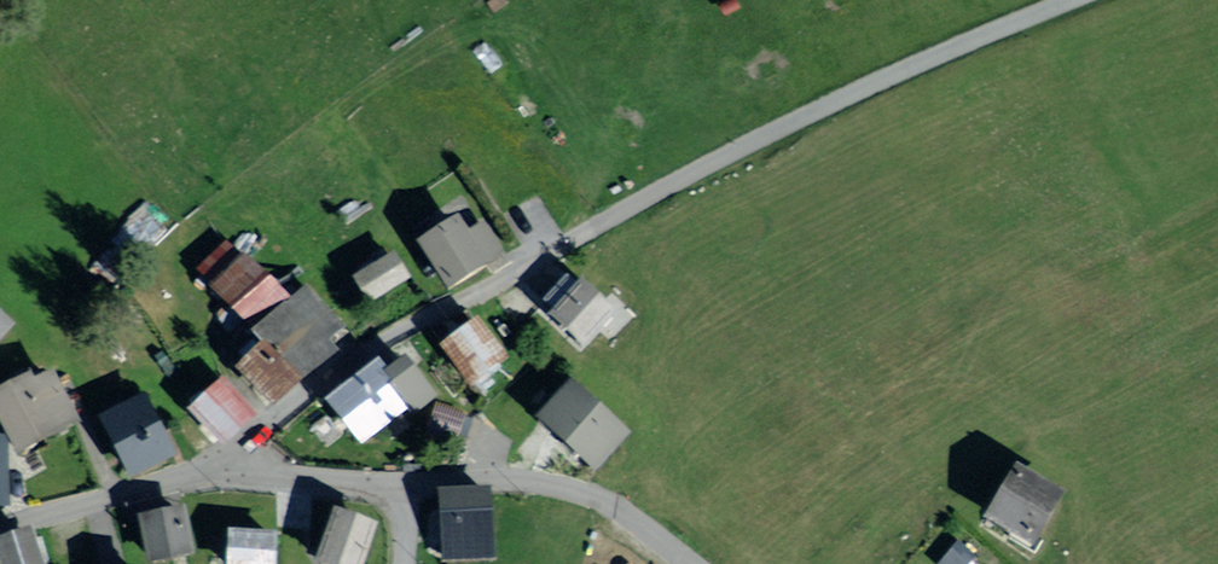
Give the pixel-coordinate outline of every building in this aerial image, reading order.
[(458,222),(424,242),(449,284),(483,264),(458,222)] [(236,246),(208,272),(265,334),(294,308),(236,246)] [(398,254),(360,277),(374,300),(412,276),(398,254)] [(590,287),(562,320),(590,344),(618,311),(590,287)] [(247,368),(279,400),(349,331),(317,299),(247,368)] [(10,329),(0,320),(0,340),(10,329)] [(480,325),(454,345),(483,381),(508,361),(480,325)] [(341,409),(367,441),(427,392),(401,360),(341,409)] [(3,400),(27,453),(80,429),(56,376),(3,400)] [(202,410),(229,442),(256,419),(229,387),(202,410)] [(584,457),(595,467),(623,436),(570,388),(542,419),(584,457)] [(150,401),(112,418),(136,471),(175,453),(150,401)] [(12,509),(12,438),(0,438),(0,509),(12,509)] [(1018,477),(996,519),(1010,527),(1031,538),(1053,497),(1018,477)] [(490,492),(450,493),(451,551),(492,551),(490,492)] [(185,509),(147,517),(156,558),(194,550),(185,509)] [(326,560),(336,563),(361,563),(377,524),(346,512),(326,560)] [(3,543),(11,563),(48,563),(34,530),(3,543)] [(240,534),(239,563),(278,563),(279,535),(240,534)] [(940,562),(942,563),(961,563),(972,552),(959,540),(940,562)]
